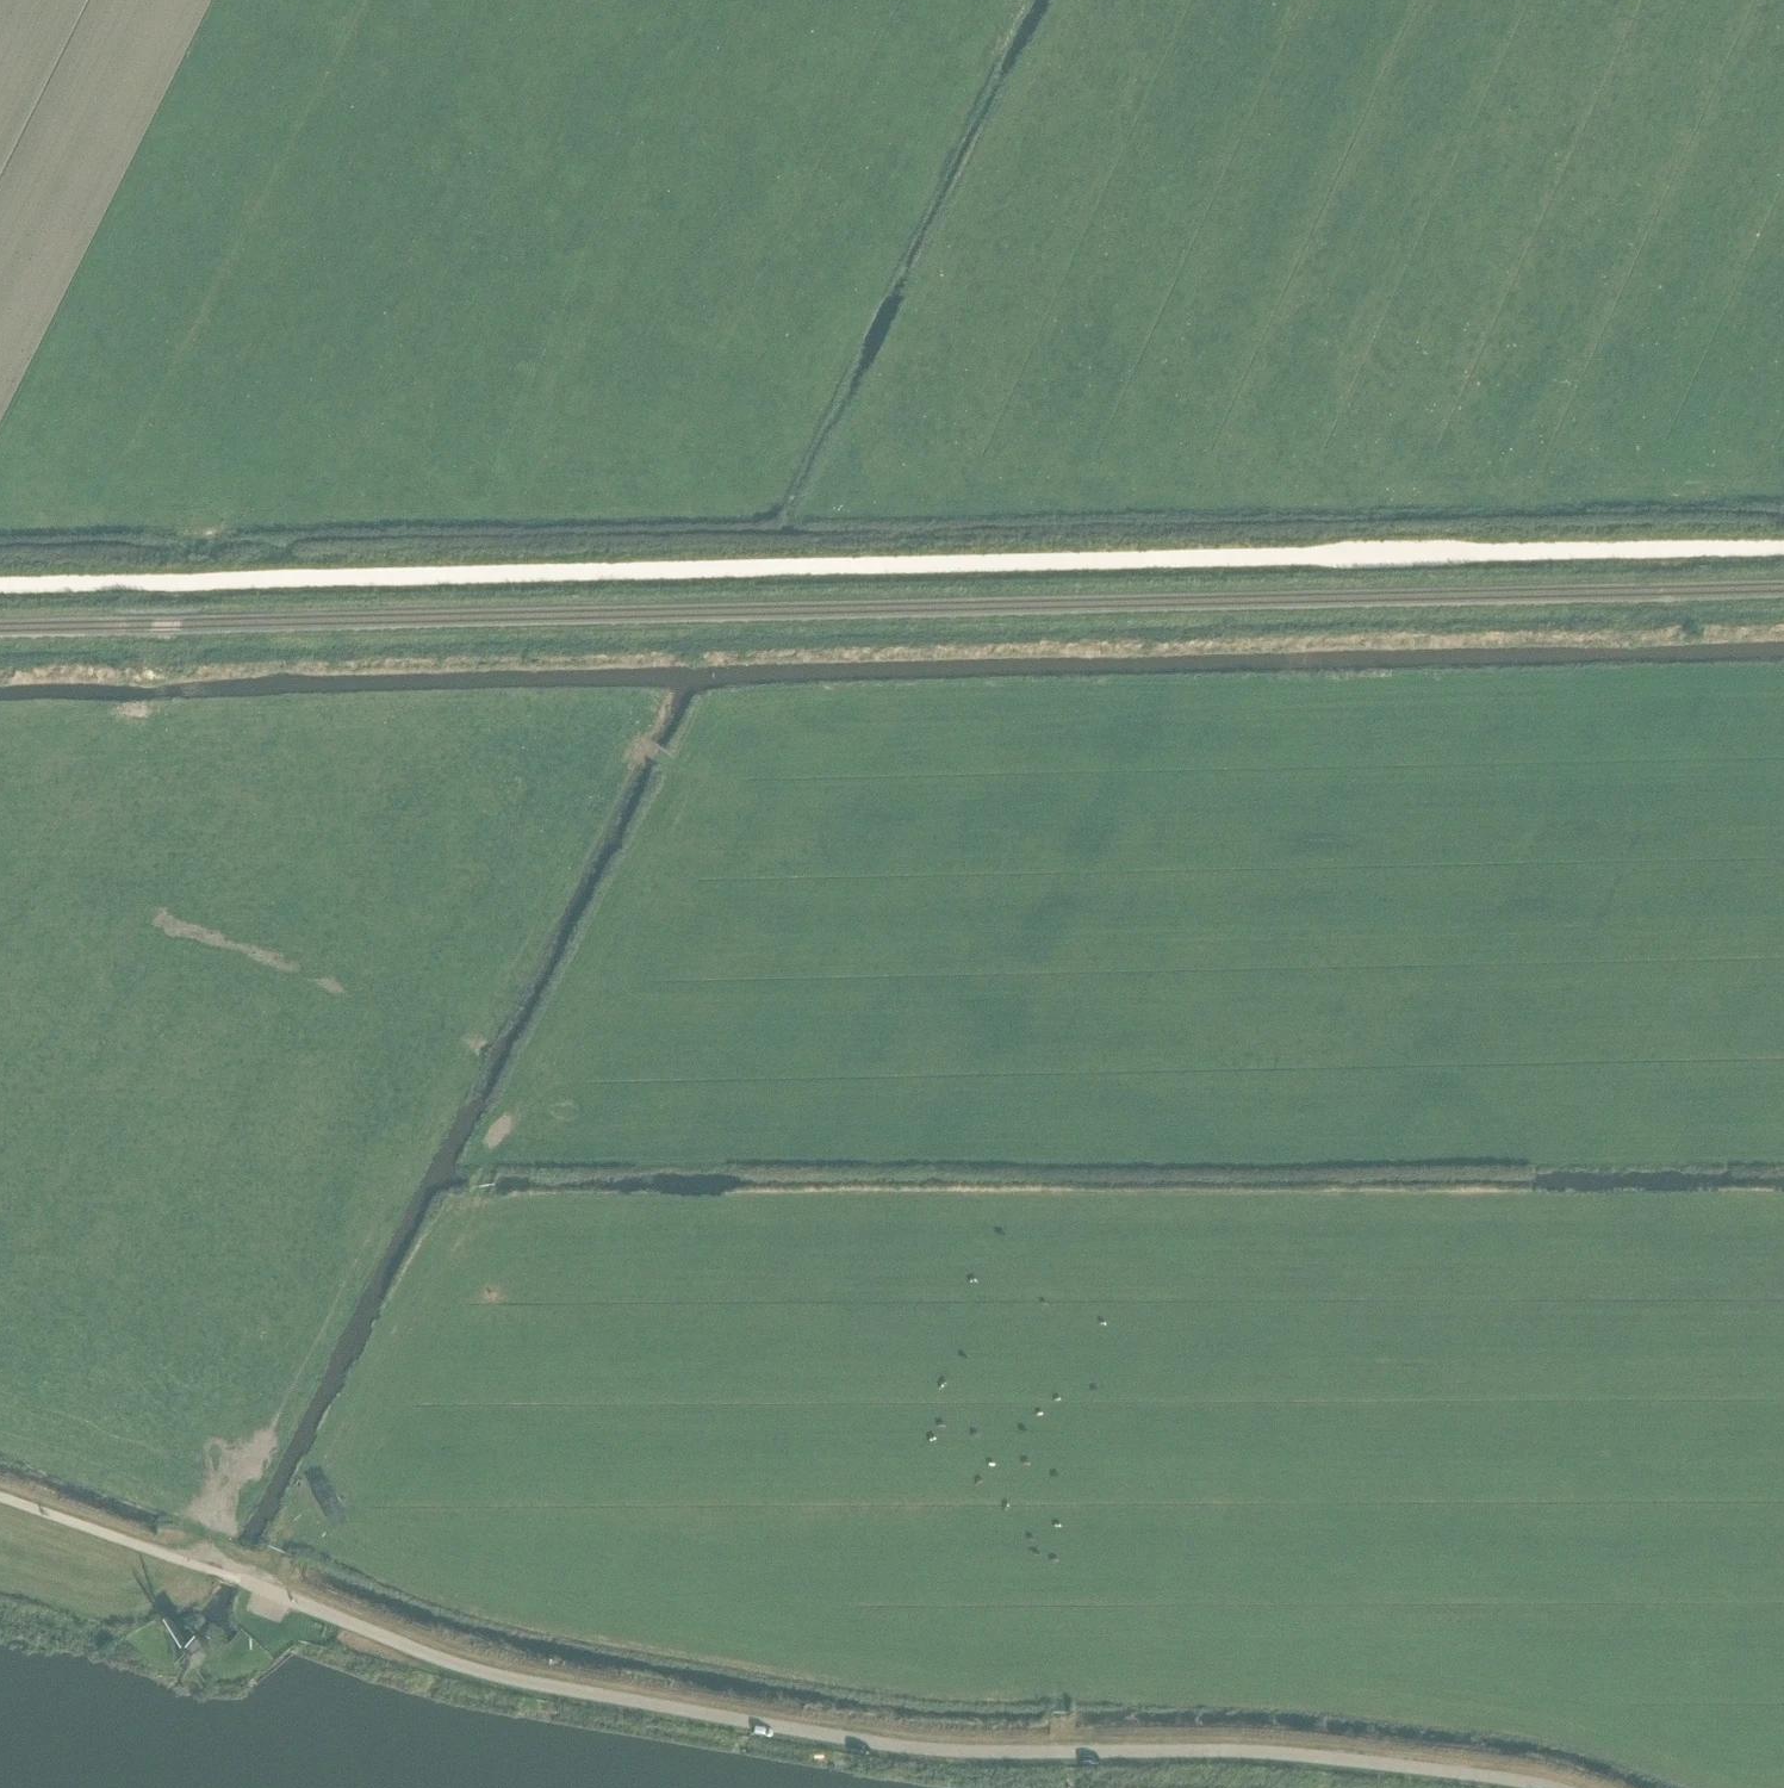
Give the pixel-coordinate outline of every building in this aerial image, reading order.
[(203,1645),(192,1639),(182,1642),(177,1653),(181,1663),(191,1668),(194,1667),(200,1664),(205,1654),(203,1645)]
